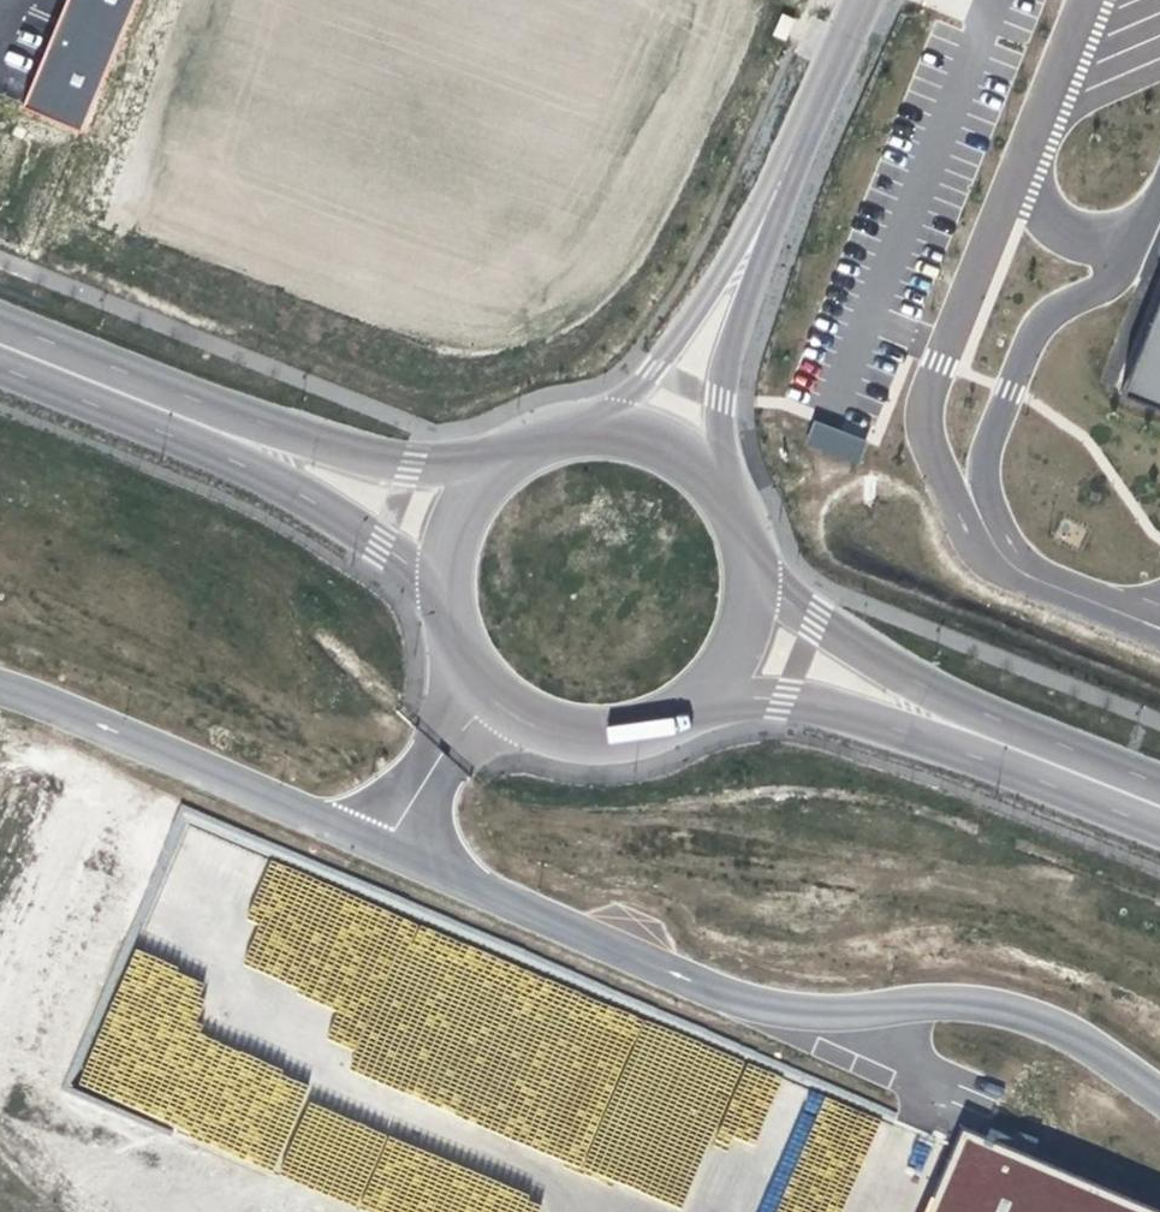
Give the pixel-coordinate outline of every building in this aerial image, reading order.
[(20,102),(79,129),(133,0),(63,0),(20,102)] [(1112,394),(1159,412),(1159,269),(1112,394)] [(856,464),(865,440),(814,420),(805,445),(856,464)] [(964,1121),(925,1211),(1159,1211),(1159,1206),(964,1121)]
